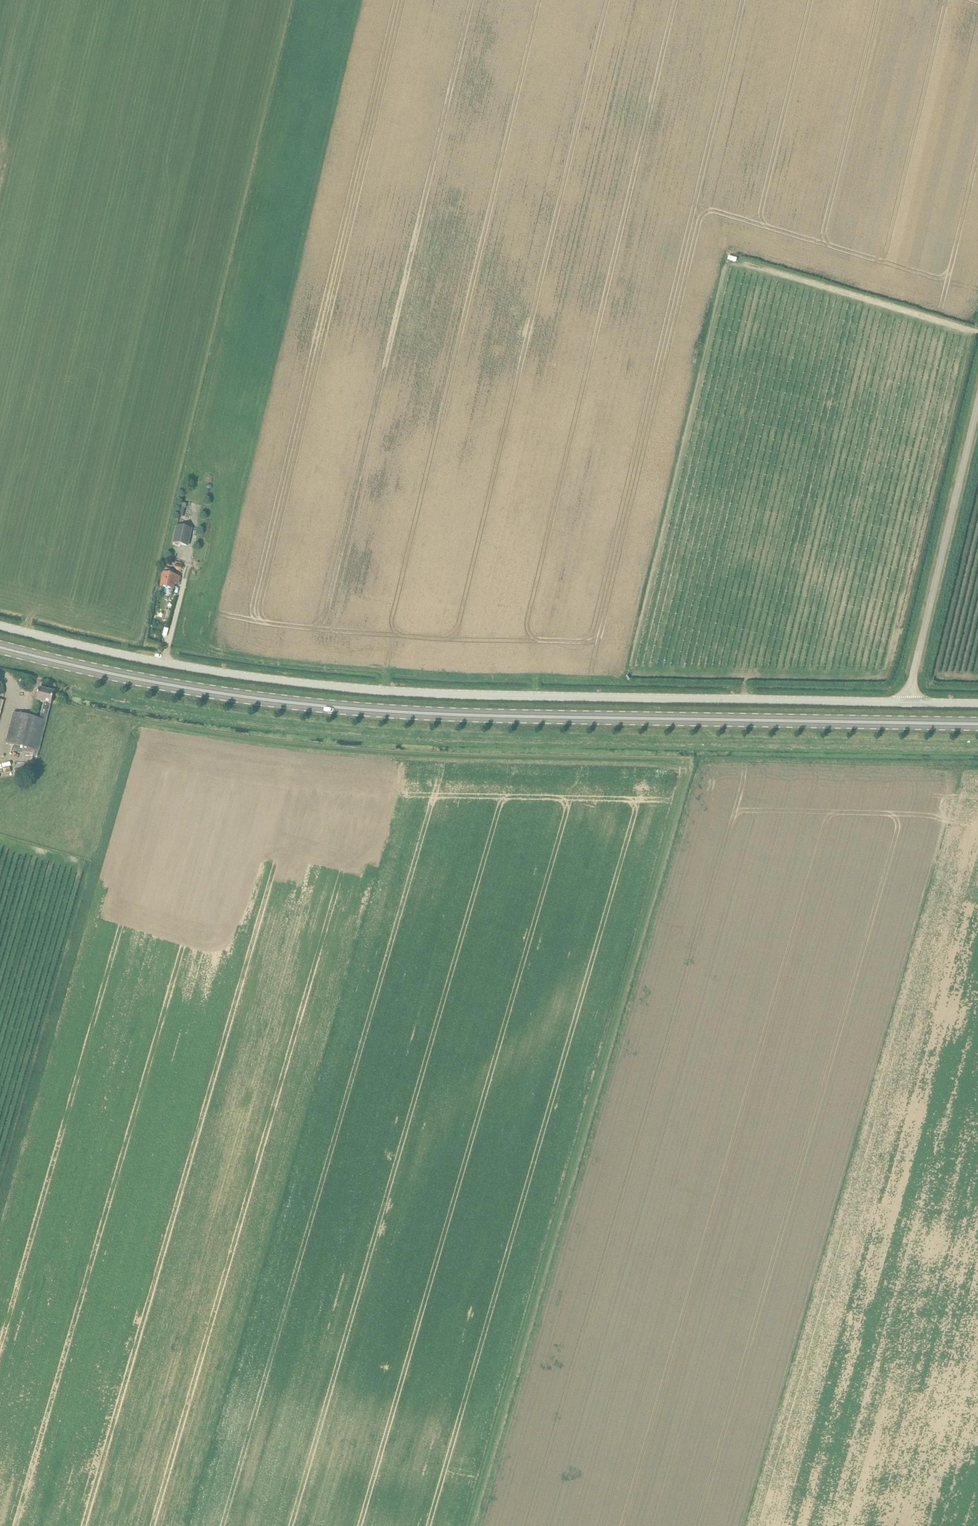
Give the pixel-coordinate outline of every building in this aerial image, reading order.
[(177,526),(173,543),(189,546),(192,530),(177,526)] [(164,574),(161,587),(173,590),(175,584),(178,585),(180,577),(172,575),(174,570),(165,568),(164,574)] [(14,712),(11,722),(6,744),(39,752),(51,704),(52,701),(54,692),(39,688),(36,700),(44,703),(40,719),(14,712)]
